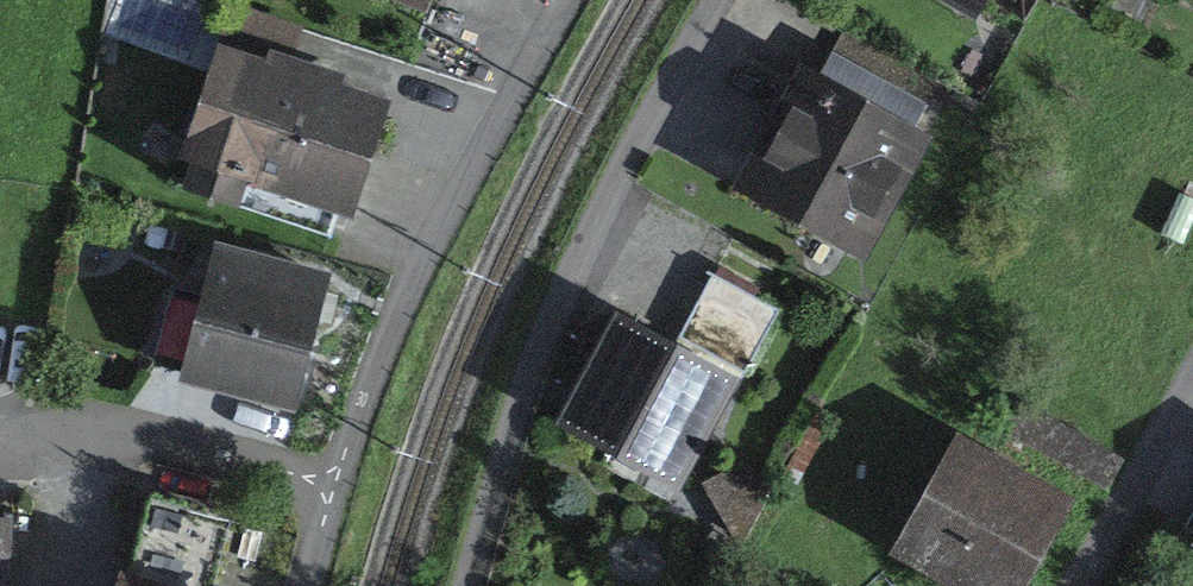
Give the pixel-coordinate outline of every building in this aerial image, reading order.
[(427,16),(433,0),(386,0),(427,16)] [(974,21),(987,0),(938,0),(974,21)] [(219,45),(179,160),(190,164),(180,191),(240,210),(248,184),(353,221),(392,103),(344,87),(348,75),(272,50),(268,61),(219,45)] [(732,191),(866,264),(937,141),(804,66),(732,191)] [(332,275),(217,245),(182,384),(294,411),(332,275)] [(553,430),(681,496),(779,311),(715,276),(679,349),(617,315),(553,430)] [(959,434),(889,557),(941,585),(1028,585),(1075,502),(959,434)] [(120,585),(220,585),(237,517),(145,492),(120,585)] [(1185,529),(1192,533),(1192,513),(1185,529)] [(0,518),(0,585),(12,585),(16,518),(0,518)]
